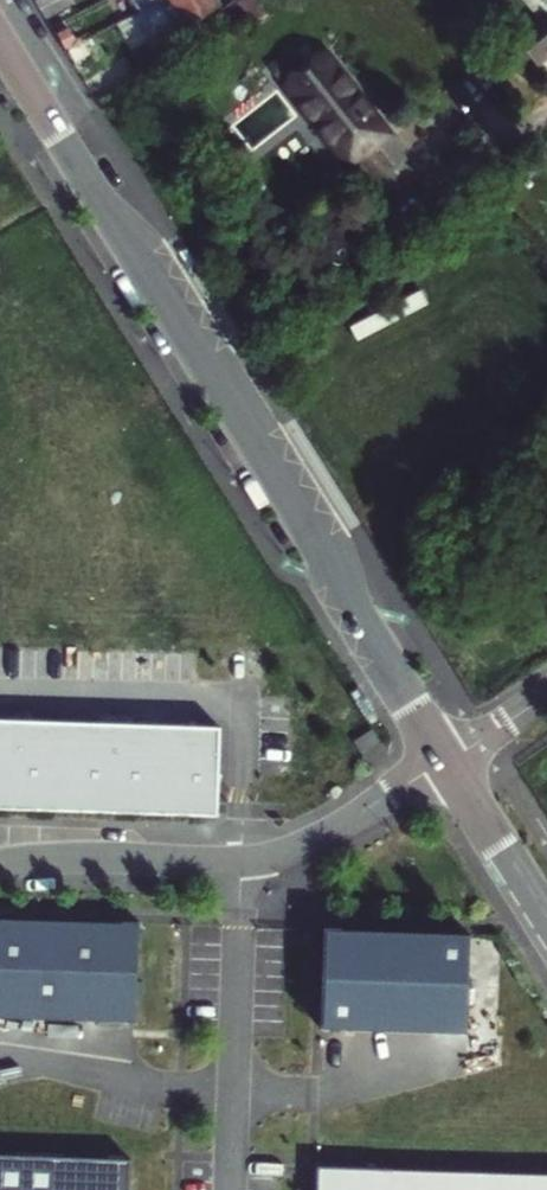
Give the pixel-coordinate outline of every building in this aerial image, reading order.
[(218,0),(162,0),(139,12),(136,14),(133,15),(154,58),(220,3),(218,0)] [(139,12),(162,0),(133,0),(139,12)] [(227,1),(247,27),(263,16),(251,0),(229,0),(227,1)] [(117,24),(133,15),(136,14),(132,5),(113,15),(117,24)] [(546,15),(543,12),(512,38),(536,66),(546,57),(546,14),(546,15)] [(329,53),(285,87),(348,166),(391,133),(377,115),(371,120),(351,94),(357,89),(329,53)] [(128,54),(89,79),(100,96),(139,71),(128,54)] [(0,723),(0,811),(216,821),(217,733),(0,723)] [(0,908),(0,1009),(125,1015),(130,914),(0,908)] [(464,928),(314,925),(312,1030),(462,1033),(464,928)] [(0,1153),(0,1189),(125,1189),(125,1156),(0,1153)] [(317,1172),(317,1189),(546,1189),(546,1180),(317,1172)]
